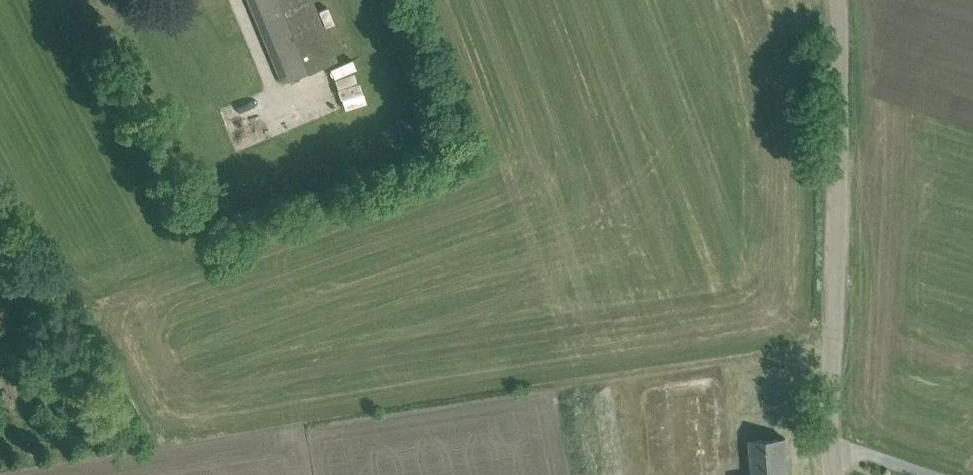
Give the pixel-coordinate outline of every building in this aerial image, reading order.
[(283,83),(337,61),(312,0),(249,0),(283,83)] [(787,438),(750,440),(752,474),(788,474),(787,438)]
